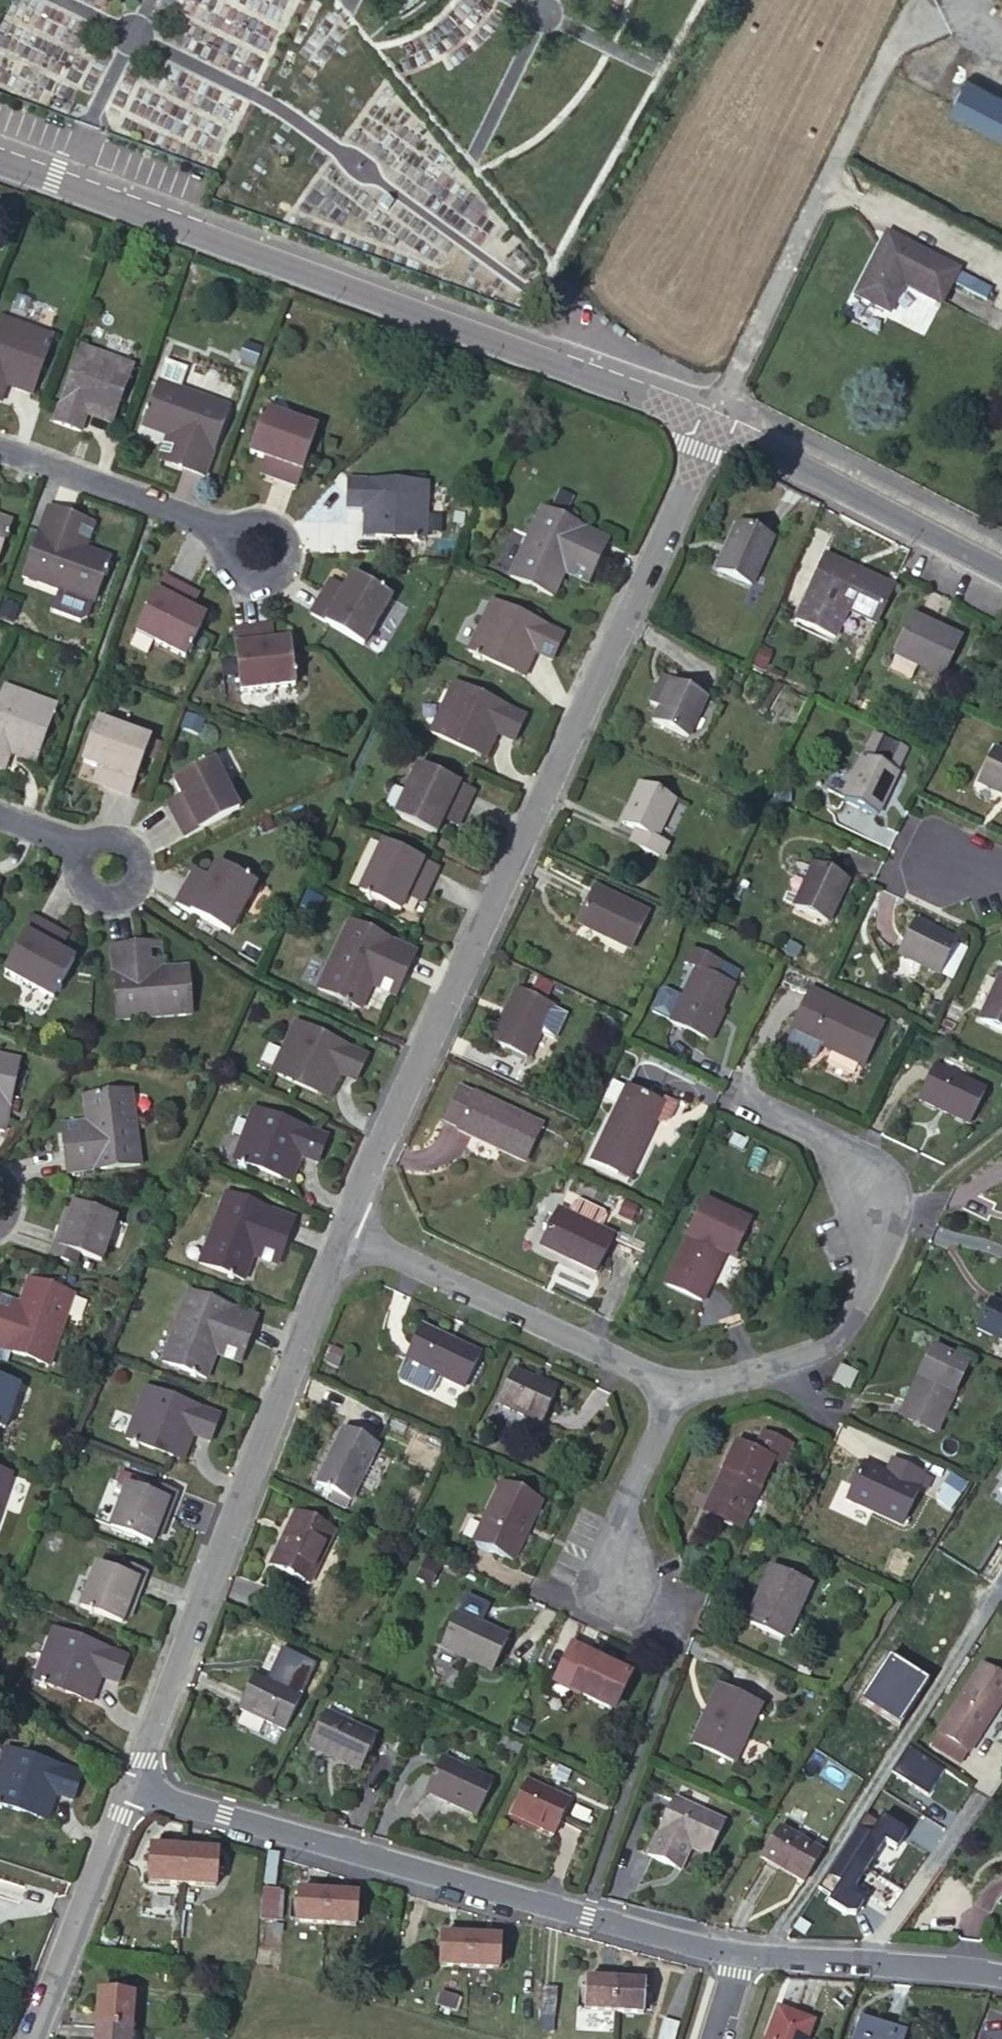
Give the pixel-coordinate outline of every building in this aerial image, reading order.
[(973,81),(957,112),(1001,136),(1001,96),(973,81)] [(902,244),(889,237),(878,258),(892,265),(902,244)] [(535,266),(505,244),(496,256),(526,278),(535,266)] [(892,265),(878,258),(857,298),(891,316),(905,288),(942,307),(953,285),(959,274),(959,273),(902,244),(892,265)] [(959,274),(953,285),(988,303),(993,292),(959,274)] [(7,386),(11,375),(36,385),(52,338),(2,320),(0,325),(0,404),(0,405),(7,386)] [(80,434),(87,416),(91,406),(116,416),(133,368),(83,349),(55,424),(80,434)] [(166,364),(142,430),(169,439),(187,446),(179,469),(204,478),(229,409),(179,391),(186,371),(166,364)] [(11,375),(7,386),(32,395),(36,385),(11,375)] [(91,406),(87,416),(112,426),(116,416),(91,406)] [(252,455),(267,460),(277,464),(272,479),(297,487),(316,430),(266,413),(252,455)] [(169,439),(161,463),(179,469),(187,446),(169,439)] [(277,464),(267,460),(262,475),(272,479),(277,464)] [(347,511),(367,511),(378,511),(377,539),(427,541),(429,486),(349,482),(347,511)] [(555,599),(566,574),(575,555),(598,566),(609,540),(542,510),(511,579),(555,599)] [(66,543),(74,520),(48,511),(24,579),(94,604),(110,558),(84,550),(66,543)] [(378,511),(367,511),(365,538),(377,539),(378,511)] [(10,523),(0,520),(0,554),(10,523)] [(92,526),(74,520),(66,543),(84,550),(92,526)] [(772,541),(739,526),(717,574),(751,588),(772,541)] [(575,555),(566,574),(590,584),(598,566),(575,555)] [(877,626),(892,592),(850,573),(851,569),(827,558),(798,621),(837,639),(849,614),(877,626)] [(354,578),(345,593),(340,601),(326,593),(313,616),(365,647),(392,601),(354,578)] [(204,619),(190,612),(181,606),(188,593),(165,580),(138,635),(185,659),(204,619)] [(340,601),(345,593),(331,585),(326,593),(340,601)] [(181,606),(190,612),(198,598),(188,593),(181,606)] [(470,654),(514,673),(524,649),(536,653),(553,661),(564,636),(492,605),(470,654)] [(959,643),(913,621),(896,657),(942,679),(959,643)] [(263,646),(274,645),(271,629),(261,630),(263,646)] [(290,643),(274,645),(263,646),(261,630),(236,634),(244,693),(296,686),(290,643)] [(524,649),(514,673),(525,678),(536,653),(524,649)] [(666,698),(671,685),(661,680),(656,693),(666,698)] [(705,701),(671,685),(666,698),(656,693),(648,709),(659,714),(653,725),(686,740),(705,701)] [(432,736),(477,755),(487,731),(498,735),(515,743),(526,718),(454,686),(432,736)] [(10,754),(15,744),(40,753),(56,707),(6,688),(0,705),(0,771),(4,772),(10,754)] [(109,773),(104,789),(130,796),(149,741),(98,724),(85,765),(100,770),(109,773)] [(487,731),(477,755),(487,760),(498,735),(487,731)] [(842,802),(876,818),(896,776),(895,775),(905,753),(874,738),(863,761),(862,760),(842,802)] [(149,741),(144,756),(155,759),(159,745),(149,741)] [(15,744),(10,754),(36,764),(40,753),(15,744)] [(995,751),(979,785),(1001,797),(1001,754),(995,751)] [(176,783),(184,798),(188,806),(173,814),(186,837),(239,810),(214,763),(176,783)] [(448,812),(463,818),(474,794),(419,769),(396,817),(437,836),(444,821),(448,812)] [(104,789),(109,773),(100,770),(95,785),(104,789)] [(674,803),(640,787),(622,826),(640,835),(634,848),(659,859),(664,846),(656,841),(674,803)] [(188,806),(184,798),(169,805),(173,814),(188,806)] [(459,827),(463,818),(448,812),(444,821),(459,827)] [(401,912),(409,898),(413,888),(427,895),(438,870),(384,845),(361,894),(401,912)] [(218,865),(210,880),(205,889),(191,883),(179,904),(231,934),(257,887),(218,865)] [(848,883),(815,867),(795,909),(829,925),(848,883)] [(205,889),(210,880),(196,873),(191,883),(205,889)] [(413,888),(409,898),(422,904),(427,895),(413,888)] [(646,917),(595,893),(579,927),(630,951),(646,917)] [(51,947),(59,933),(36,921),(6,974),(53,999),(75,960),(60,952),(51,947)] [(363,1011),(375,986),(383,968),(406,978),(418,953),(351,922),(319,991),(363,1011)] [(955,944),(915,925),(898,959),(940,978),(941,977),(955,945),(955,944)] [(67,938),(59,933),(51,947),(60,952),(67,938)] [(159,945),(138,947),(141,972),(161,971),(159,945)] [(955,982),(968,952),(955,945),(941,977),(955,982)] [(141,972),(138,947),(111,950),(118,1023),(192,1017),(187,969),(161,971),(141,972)] [(712,981),(720,966),(691,953),(683,968),(696,975),(672,1025),(707,1042),(731,991),(712,981)] [(738,976),(720,966),(712,981),(731,991),(738,976)] [(383,968),(375,986),(398,996),(406,978),(383,968)] [(1000,981),(980,1025),(1001,1035),(1001,981),(1000,981)] [(549,1010),(517,995),(495,1044),(527,1058),(549,1010)] [(786,1045),(788,1051),(809,1061),(815,1059),(820,1048),(863,1068),(881,1029),(809,995),(790,1034),(791,1034),(786,1045)] [(273,1074),(318,1094),(329,1070),(339,1074),(357,1082),(369,1057),(296,1024),(273,1074)] [(6,1134),(21,1062),(0,1057),(0,1132),(6,1134)] [(329,1070),(318,1094),(328,1098),(339,1074),(329,1070)] [(985,1092),(936,1070),(919,1104),(969,1127),(985,1092)] [(639,1159),(651,1134),(648,1133),(653,1122),(660,1126),(666,1125),(670,1122),(678,1106),(664,1100),(662,1104),(629,1089),(592,1163),(619,1176),(629,1154),(639,1159)] [(540,1127),(477,1097),(476,1098),(462,1091),(446,1124),(460,1131),(460,1132),(499,1150),(498,1152),(523,1163),(540,1127)] [(85,1099),(89,1125),(91,1146),(65,1149),(69,1176),(142,1166),(133,1092),(85,1099)] [(234,1162),(282,1178),(291,1154),(301,1157),(319,1164),(328,1138),(253,1110),(234,1162)] [(91,1146),(89,1125),(63,1129),(65,1149),(91,1146)] [(291,1154),(282,1178),(292,1182),(301,1157),(291,1154)] [(639,1159),(629,1154),(619,1176),(629,1181),(639,1159)] [(245,1282),(255,1257),(262,1238),(286,1247),(296,1220),(226,1195),(200,1266),(245,1282)] [(578,1202),(573,1205),(568,1216),(600,1231),(606,1219),(604,1214),(578,1202)] [(746,1225),(704,1206),(667,1287),(701,1303),(724,1253),(732,1256),(746,1225)] [(58,1233),(54,1247),(80,1256),(102,1264),(117,1221),(74,1207),(72,1214),(64,1235),(58,1233)] [(596,1275),(613,1237),(600,1231),(568,1216),(558,1211),(541,1248),(596,1275)] [(65,1212),(58,1233),(64,1235),(72,1214),(65,1212)] [(262,1238),(255,1257),(279,1265),(286,1247),(262,1238)] [(80,1256),(54,1247),(51,1257),(77,1266),(80,1256)] [(28,1281),(19,1308),(13,1326),(0,1322),(0,1351),(11,1354),(50,1367),(73,1297),(28,1281)] [(209,1380),(218,1356),(225,1336),(248,1345),(258,1319),(189,1294),(163,1363),(209,1380)] [(0,1301),(0,1322),(13,1326),(19,1308),(0,1301)] [(1001,1310),(991,1304),(977,1334),(1001,1344),(1001,1309),(1001,1310)] [(464,1391),(481,1356),(423,1329),(399,1379),(401,1385),(428,1397),(433,1396),(440,1380),(464,1391)] [(225,1336),(218,1356),(242,1364),(248,1345),(225,1336)] [(7,1365),(11,1354),(0,1351),(0,1362),(7,1365)] [(913,1409),(907,1406),(901,1419),(935,1435),(967,1367),(934,1352),(918,1384),(923,1386),(913,1409)] [(855,1377),(839,1370),(833,1385),(848,1392),(855,1377)] [(556,1392),(514,1372),(498,1406),(540,1426),(556,1392)] [(5,1432),(20,1390),(0,1383),(0,1430),(5,1432)] [(918,1384),(907,1406),(913,1409),(923,1386),(918,1384)] [(126,1441),(172,1458),(182,1433),(192,1437),(211,1443),(221,1417),(145,1390),(126,1441)] [(377,1448),(344,1431),(317,1485),(351,1502),(377,1448)] [(182,1433),(172,1458),(183,1462),(192,1437),(182,1433)] [(763,1437),(754,1456),(771,1465),(783,1471),(793,1451),(763,1437)] [(754,1456),(737,1448),(724,1473),(730,1476),(717,1502),(711,1499),(704,1513),(740,1531),(771,1465),(754,1456)] [(889,1481),(863,1469),(847,1503),(903,1528),(920,1491),(919,1490),(924,1478),(896,1465),(889,1481)] [(724,1473),(723,1472),(711,1499),(717,1502),(730,1476),(724,1473)] [(11,1477),(0,1473),(0,1510),(11,1477)] [(148,1496),(175,1506),(178,1496),(152,1486),(148,1496)] [(541,1505),(501,1486),(473,1546),(513,1564),(541,1505)] [(169,1520),(175,1506),(148,1496),(127,1488),(111,1530),(154,1546),(157,1538),(164,1518),(169,1520)] [(334,1534),(293,1516),(269,1569),(309,1587),(334,1534)] [(162,1540),(169,1520),(164,1518),(157,1538),(162,1540)] [(118,1575),(145,1586),(149,1576),(122,1566),(118,1575)] [(423,1566),(415,1582),(429,1589),(436,1572),(423,1566)] [(140,1600),(145,1586),(118,1575),(98,1568),(81,1610),(123,1626),(126,1618),(134,1598),(140,1600)] [(811,1588),(776,1572),(751,1628),(785,1643),(811,1588)] [(133,1620),(140,1600),(134,1598),(126,1618),(133,1620)] [(508,1641),(458,1618),(442,1652),(492,1675),(508,1641)] [(90,1674),(101,1678),(119,1684),(128,1659),(53,1632),(34,1683),(81,1701),(90,1674)] [(625,1676),(571,1651),(556,1684),(610,1709),(625,1676)] [(983,1668),(940,1738),(971,1757),(1001,1706),(1001,1680),(983,1668)] [(91,1704),(101,1678),(90,1674),(81,1701),(91,1704)] [(299,1699),(256,1679),(239,1713),(284,1733),(299,1699)] [(760,1707),(721,1689),(693,1747),(732,1766),(760,1707)] [(373,1737),(325,1715),(309,1750),(357,1772),(373,1737)] [(910,1749),(899,1766),(921,1781),(931,1765),(910,1749)] [(55,1797),(73,1802),(81,1775),(5,1752),(0,1769),(0,1807),(37,1818),(44,1793),(55,1797)] [(490,1784),(442,1762),(426,1797),(475,1819),(490,1784)] [(568,1803),(525,1784),(509,1817),(552,1837),(568,1803)] [(899,1785),(893,1794),(922,1811),(927,1801),(899,1785)] [(47,1821),(55,1797),(44,1793),(37,1818),(47,1821)] [(922,1811),(893,1794),(837,1888),(865,1905),(922,1811)] [(648,1860),(675,1872),(682,1858),(688,1860),(692,1852),(709,1860),(724,1826),(674,1803),(648,1860)] [(829,1842),(787,1818),(762,1863),(800,1884),(805,1876),(809,1878),(829,1842)] [(181,1889),(183,1854),(149,1851),(148,1887),(181,1889)] [(181,1889),(215,1891),(217,1856),(183,1854),(181,1889)] [(682,1858),(675,1872),(681,1875),(688,1860),(682,1858)] [(805,1876),(800,1884),(804,1887),(809,1878),(805,1876)] [(280,1896),(264,1895),(262,1922),(278,1923),(280,1896)] [(296,1927),(325,1928),(326,1897),(298,1895),(296,1927)] [(326,1897),(325,1928),(354,1930),(356,1898),(326,1897)] [(439,1970),(467,1972),(469,1972),(471,1941),(441,1939),(439,1970)] [(500,1942),(471,1941),(469,1972),(498,1973),(500,1942)] [(614,2016),(616,1986),(585,1984),(583,2015),(614,2016)] [(645,1987),(616,1986),(614,2016),(643,2017),(645,1987)] [(538,2022),(541,1992),(525,1991),(523,2021),(538,2022)] [(556,1994),(544,1993),(542,2021),(555,2022),(556,1994)] [(97,1997),(95,2030),(131,2032),(133,1999),(97,1997)] [(769,2038),(807,2038),(811,2026),(778,2014),(769,2038)] [(680,2028),(663,2023),(658,2038),(676,2038),(680,2028)] [(860,2025),(856,2038),(903,2038),(860,2025)] [(95,2030),(95,2038),(130,2038),(131,2032),(95,2030)]
